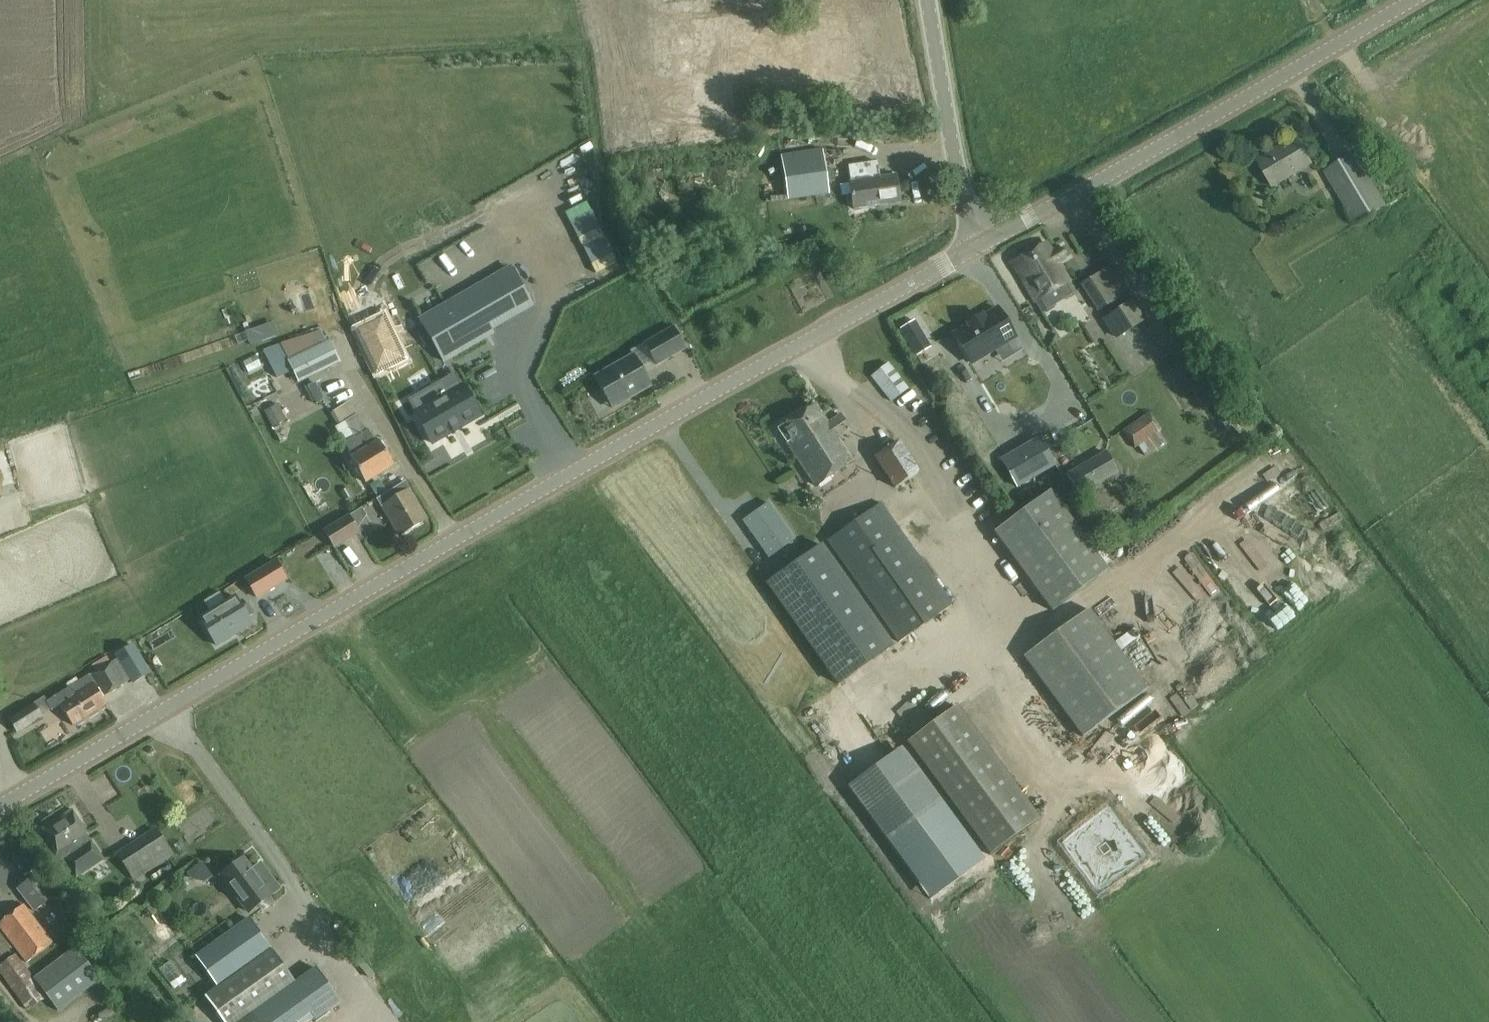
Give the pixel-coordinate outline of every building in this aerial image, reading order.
[(807,126),(814,125),(813,117),(805,117),(807,126)] [(1272,188),(1313,164),(1297,138),(1257,161),(1272,188)] [(1324,172),(1356,225),(1388,206),(1370,177),(1379,172),(1365,148),(1324,172)] [(790,199),(834,193),(831,171),(821,172),(820,161),(786,166),(790,199)] [(848,166),(851,182),(849,182),(853,210),(901,203),(897,175),(880,178),(878,162),(848,166)] [(1045,242),(1012,262),(1043,312),(1076,292),(1058,262),(1065,258),(1059,248),(1052,253),(1045,242)] [(461,295),(419,319),(444,361),(492,334),(490,330),(532,306),(509,267),(461,295)] [(1098,274),(1081,285),(1098,312),(1115,302),(1114,300),(1125,294),(1123,291),(1116,295),(1115,294),(1112,296),(1098,274)] [(1148,319),(1135,298),(1102,319),(1115,339),(1148,319)] [(971,363),(1015,335),(997,306),(982,316),(981,314),(967,323),(968,324),(953,334),(971,363)] [(356,334),(378,379),(406,365),(384,320),(356,334)] [(931,347),(914,320),(899,329),(916,356),(931,347)] [(672,328),(644,344),(657,365),(684,350),(672,328)] [(299,384),(341,363),(330,340),(288,360),(299,384)] [(629,400),(650,387),(632,356),(594,378),(610,404),(626,394),(629,400)] [(909,389),(888,363),(871,376),(891,403),(909,389)] [(442,381),(409,400),(416,412),(414,413),(432,444),(480,417),(464,388),(462,385),(461,386),(457,380),(446,387),(442,381)] [(344,445),(352,457),(351,458),(366,482),(393,465),(385,451),(388,450),(381,440),(379,441),(378,441),(376,442),(368,430),(367,431),(350,402),(330,414),(337,426),(335,427),(345,444),(344,445)] [(841,414),(828,423),(816,404),(778,429),(816,486),(853,461),(838,438),(851,430),(841,414)] [(1135,448),(1161,430),(1150,413),(1124,432),(1135,448)] [(1055,466),(1039,438),(1001,460),(1017,488),(1055,466)] [(902,441),(875,458),(894,489),(921,473),(902,441)] [(1106,452),(1068,474),(1080,495),(1118,473),(1106,452)] [(400,536),(427,519),(406,485),(390,495),(392,499),(381,506),(400,536)] [(346,500),(353,495),(348,487),(341,492),(346,500)] [(1109,570),(1051,491),(994,532),(1052,611),(1109,570)] [(1100,517),(1113,508),(1101,491),(1088,500),(1100,517)] [(756,511),(743,520),(756,538),(769,557),(782,548),(794,539),(781,521),(769,502),(756,511)] [(953,604),(881,502),(826,542),(898,643),(953,604)] [(334,549),(360,533),(350,517),(325,534),(334,549)] [(804,556),(767,582),(803,633),(838,684),(857,671),(876,657),(892,646),(856,595),(820,544),(804,556)] [(273,592),(283,586),(272,569),(243,588),(252,601),(270,589),(273,592)] [(1183,595),(1198,622),(1205,617),(1191,591),(1183,595)] [(248,603),(242,607),(235,596),(200,617),(216,644),(252,622),(249,618),(255,614),(248,603)] [(1148,689),(1089,609),(1023,658),(1082,738),(1148,689)] [(1156,637),(1176,660),(1184,653),(1164,629),(1156,637)] [(1123,710),(1139,735),(1207,691),(1208,693),(1257,662),(1244,642),(1216,660),(1210,652),(1188,666),(1188,667),(1123,710)] [(151,673),(133,644),(114,655),(133,684),(151,673)] [(105,695),(125,684),(113,662),(92,673),(105,695)] [(52,711),(61,705),(73,724),(108,702),(95,682),(94,683),(89,675),(46,702),(52,711)] [(34,703),(9,720),(19,734),(44,718),(34,703)] [(1039,820),(956,706),(907,742),(991,856),(1039,820)] [(1155,774),(1180,770),(1178,756),(1153,760),(1155,774)] [(1092,890),(1145,852),(1109,802),(1055,840),(1092,890)] [(1062,804),(1053,808),(1061,823),(1070,819),(1062,804)] [(1155,814),(1147,819),(1164,841),(1171,835),(1155,814)] [(85,835),(84,833),(72,815),(46,831),(58,850),(63,860),(65,859),(78,878),(104,861),(92,841),(91,842),(86,835),(85,835)] [(134,881),(174,856),(156,828),(116,854),(134,881)] [(202,858),(186,866),(194,881),(210,873),(202,858)] [(260,864),(253,869),(245,858),(221,875),(249,914),(259,906),(263,911),(275,902),(271,896),(280,890),(260,864)] [(55,896),(38,873),(17,889),(34,912),(55,896)] [(469,889),(459,895),(467,907),(477,901),(469,889)] [(24,905),(0,923),(0,927),(27,963),(53,943),(24,905)] [(218,988),(272,948),(248,917),(195,958),(218,988)] [(0,965),(0,973),(27,1011),(46,996),(59,1013),(101,980),(76,947),(34,979),(15,954),(0,965)] [(225,1021),(239,1021),(295,982),(272,948),(218,988),(206,997),(225,1021)] [(341,1002),(316,967),(295,982),(239,1021),(312,1021),(341,1002)]
